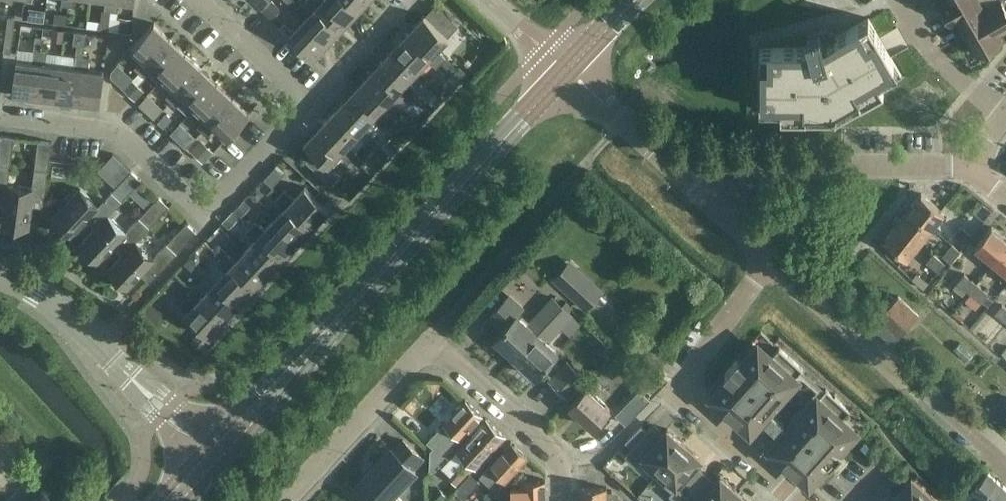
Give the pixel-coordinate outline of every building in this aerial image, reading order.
[(271,18),(281,7),(274,0),(270,0),(262,9),(271,18)] [(343,25),(316,0),(306,0),(313,7),(303,19),(328,42),(343,25)] [(357,10),(347,0),(316,0),(343,25),(357,10)] [(367,0),(347,0),(357,10),(367,0)] [(997,0),(939,0),(953,25),(957,23),(997,0)] [(957,23),(975,54),(1003,38),(1000,33),(1005,29),(1005,10),(1000,0),(997,0),(957,23)] [(28,18),(43,20),(45,9),(29,7),(28,18)] [(66,25),(66,24),(67,15),(55,13),(54,23),(53,24),(66,25)] [(408,32),(441,63),(442,62),(445,58),(437,50),(448,39),(423,15),(408,32)] [(10,52),(15,17),(8,16),(3,51),(4,51),(10,52)] [(131,33),(132,19),(119,18),(118,31),(131,33)] [(902,76),(868,18),(836,37),(831,28),(808,34),(811,46),(806,47),(759,47),(759,114),(835,114),(835,115),(836,114),(902,76)] [(313,57),(328,42),(303,19),(292,30),(284,21),(280,26),(288,33),(313,57)] [(139,72),(170,39),(153,23),(131,47),(143,58),(134,67),(139,72)] [(62,41),(64,30),(52,28),(51,40),(62,41)] [(437,67),(441,63),(408,32),(393,47),(418,71),(428,60),(437,67)] [(94,45),(95,34),(87,33),(86,44),(94,45)] [(163,77),(186,53),(170,39),(139,72),(144,76),(148,71),(159,81),(163,77)] [(408,82),(418,71),(393,47),(378,63),(411,94),(416,89),(408,82)] [(34,95),(40,50),(34,50),(32,62),(16,60),(12,90),(12,92),(34,95)] [(56,98),(60,66),(45,64),(47,51),(40,50),(34,95),(56,98)] [(0,80),(0,89),(12,90),(16,60),(17,58),(17,52),(10,52),(4,51),(3,57),(2,64),(0,80)] [(170,101),(201,68),(186,53),(163,77),(174,87),(166,97),(170,101)] [(77,101),(83,56),(76,55),(75,68),(60,66),(56,98),(77,101)] [(83,56),(77,101),(100,103),(104,71),(88,69),(90,57),(83,56)] [(445,58),(442,62),(452,72),(456,68),(446,59),(445,58)] [(111,75),(123,87),(133,77),(118,63),(112,69),(111,75)] [(407,99),(411,94),(378,63),(364,79),(396,109),(406,98),(407,99)] [(456,68),(452,72),(460,80),(461,81),(468,74),(466,72),(459,65),(456,68)] [(188,114),(195,107),(217,83),(201,68),(170,101),(175,106),(177,104),(188,114)] [(451,74),(444,82),(452,89),(459,81),(451,74)] [(132,79),(123,89),(134,100),(144,90),(132,79)] [(385,120),(396,109),(364,79),(349,95),(382,126),(386,121),(385,120)] [(202,131),(233,98),(217,83),(195,107),(206,117),(197,126),(202,131)] [(377,131),(382,126),(349,95),(333,111),(358,134),(362,138),(372,126),(377,131)] [(233,98),(202,131),(207,135),(216,126),(227,137),(249,113),(233,98)] [(160,111),(148,100),(143,106),(154,117),(160,111)] [(349,144),(358,134),(333,111),(319,126),(352,157),(357,152),(349,144)] [(166,112),(157,121),(163,127),(172,117),(166,112)] [(348,162),(352,157),(319,126),(304,143),(313,151),(304,160),(331,185),(340,176),(329,165),(339,154),(348,162)] [(8,184),(14,137),(1,135),(0,139),(0,204),(5,205),(8,184)] [(184,138),(179,143),(185,148),(190,143),(184,138)] [(390,155),(400,145),(393,138),(383,148),(390,155)] [(196,139),(187,148),(195,156),(204,147),(196,139)] [(8,184),(5,205),(3,225),(28,228),(31,205),(43,206),(51,142),(38,140),(32,187),(8,184)] [(100,167),(97,170),(105,177),(110,172),(120,161),(121,161),(113,153),(112,153),(100,167)] [(96,227),(108,215),(141,180),(131,171),(98,205),(80,189),(52,218),(71,236),(87,218),(96,227)] [(249,194),(256,201),(264,193),(256,186),(249,194)] [(280,194),(313,225),(328,209),(305,186),(294,198),(284,189),(280,194)] [(298,241),(313,225),(280,194),(275,199),(285,208),(274,219),(298,241)] [(909,209),(931,227),(944,212),(921,194),(909,209)] [(124,253),(136,241),(168,206),(159,196),(126,231),(108,215),(96,227),(80,244),(99,262),(115,245),(124,253)] [(244,199),(234,210),(241,217),(251,205),(244,199)] [(919,243),(931,227),(909,209),(896,224),(919,243)] [(240,217),(233,210),(222,222),(229,228),(240,217)] [(283,257),(298,241),(274,219),(264,230),(255,221),(250,226),(283,257)] [(136,241),(124,253),(108,270),(126,288),(140,273),(149,281),(196,232),(186,222),(153,257),(136,241)] [(906,258),(919,243),(896,224),(884,240),(897,250),(905,257),(906,258)] [(269,272),(283,257),(250,226),(246,230),(255,239),(245,250),(269,272)] [(965,244),(972,236),(960,227),(954,235),(965,244)] [(1005,247),(1005,240),(990,227),(975,246),(994,262),(1005,247)] [(840,257),(849,246),(840,238),(831,249),(840,257)] [(218,244),(213,250),(221,257),(225,252),(226,252),(218,244)] [(950,263),(951,262),(960,251),(951,244),(942,256),(950,263)] [(994,262),(1005,272),(1005,247),(994,262)] [(196,249),(189,256),(189,257),(196,263),(199,259),(200,253),(196,250),(196,249)] [(269,272),(245,250),(235,261),(225,252),(221,257),(254,288),(269,272)] [(897,250),(893,256),(901,262),(905,257),(897,250)] [(938,272),(945,263),(933,254),(926,262),(938,272)] [(189,257),(184,262),(193,271),(198,265),(196,263),(189,257)] [(239,304),(254,288),(221,257),(216,262),(226,271),(215,282),(239,304)] [(580,268),(562,288),(586,309),(604,289),(580,268)] [(964,273),(956,283),(966,291),(974,282),(964,273)] [(224,320),(239,304),(215,282),(205,293),(196,284),(191,289),(224,320)] [(974,282),(966,291),(980,302),(988,293),(974,282)] [(956,283),(952,288),(962,296),(966,291),(956,283)] [(208,336),(224,320),(191,289),(187,293),(196,302),(185,314),(201,329),(190,340),(201,350),(211,338),(208,336)] [(510,289),(486,315),(502,329),(493,339),(514,358),(562,306),(553,297),(530,323),(517,312),(525,303),(510,289)] [(891,344),(904,330),(918,314),(898,296),(870,326),(891,344)] [(1002,305),(994,314),(1005,324),(1005,308),(1002,305)] [(562,306),(514,358),(535,377),(559,351),(547,340),(571,315),(562,306)] [(770,357),(758,346),(742,364),(737,360),(725,373),(730,378),(714,395),(750,428),(803,368),(779,347),(770,357)] [(608,382),(621,369),(611,359),(599,373),(608,382)] [(568,397),(584,379),(566,363),(550,381),(568,397)] [(592,427),(609,408),(595,394),(602,387),(593,379),(586,386),(569,406),(592,427)] [(830,467),(842,453),(837,449),(853,431),(841,420),(850,410),(826,389),(773,448),(809,481),(825,463),(830,467)] [(641,392),(623,409),(632,418),(649,400),(641,392)] [(443,424),(427,442),(433,448),(430,450),(429,469),(430,470),(440,460),(452,447),(460,438),(482,415),(464,400),(443,423),(443,424)] [(776,433),(784,425),(772,414),(764,423),(776,433)] [(463,500),(470,492),(460,483),(470,473),(475,467),(505,436),(486,418),(464,442),(456,450),(467,460),(448,479),(457,487),(453,491),(463,500)] [(652,425),(625,455),(635,464),(638,461),(655,476),(684,444),(667,429),(662,434),(652,425)] [(402,440),(393,449),(390,447),(353,487),(368,500),(391,500),(418,472),(415,469),(423,459),(402,440)] [(504,481),(527,456),(510,441),(479,476),(489,485),(497,475),(504,481)] [(655,476),(672,491),(669,494),(676,500),(680,500),(706,473),(696,464),(701,459),(684,444),(655,476)] [(989,472),(971,489),(985,500),(1005,500),(1005,488),(989,472)] [(470,473),(460,483),(470,492),(479,482),(470,473)] [(680,500),(728,500),(737,491),(720,476),(715,482),(706,473),(680,500)] [(896,495),(902,500),(938,500),(911,477),(896,494),(896,495)] [(545,480),(522,480),(522,485),(511,485),(512,498),(512,500),(546,500),(545,480)] [(441,488),(428,500),(444,500),(449,496),(441,488)] [(622,499),(612,490),(605,490),(605,488),(582,488),(582,500),(622,500),(622,499)] [(737,491),(728,500),(748,500),(737,491)]
